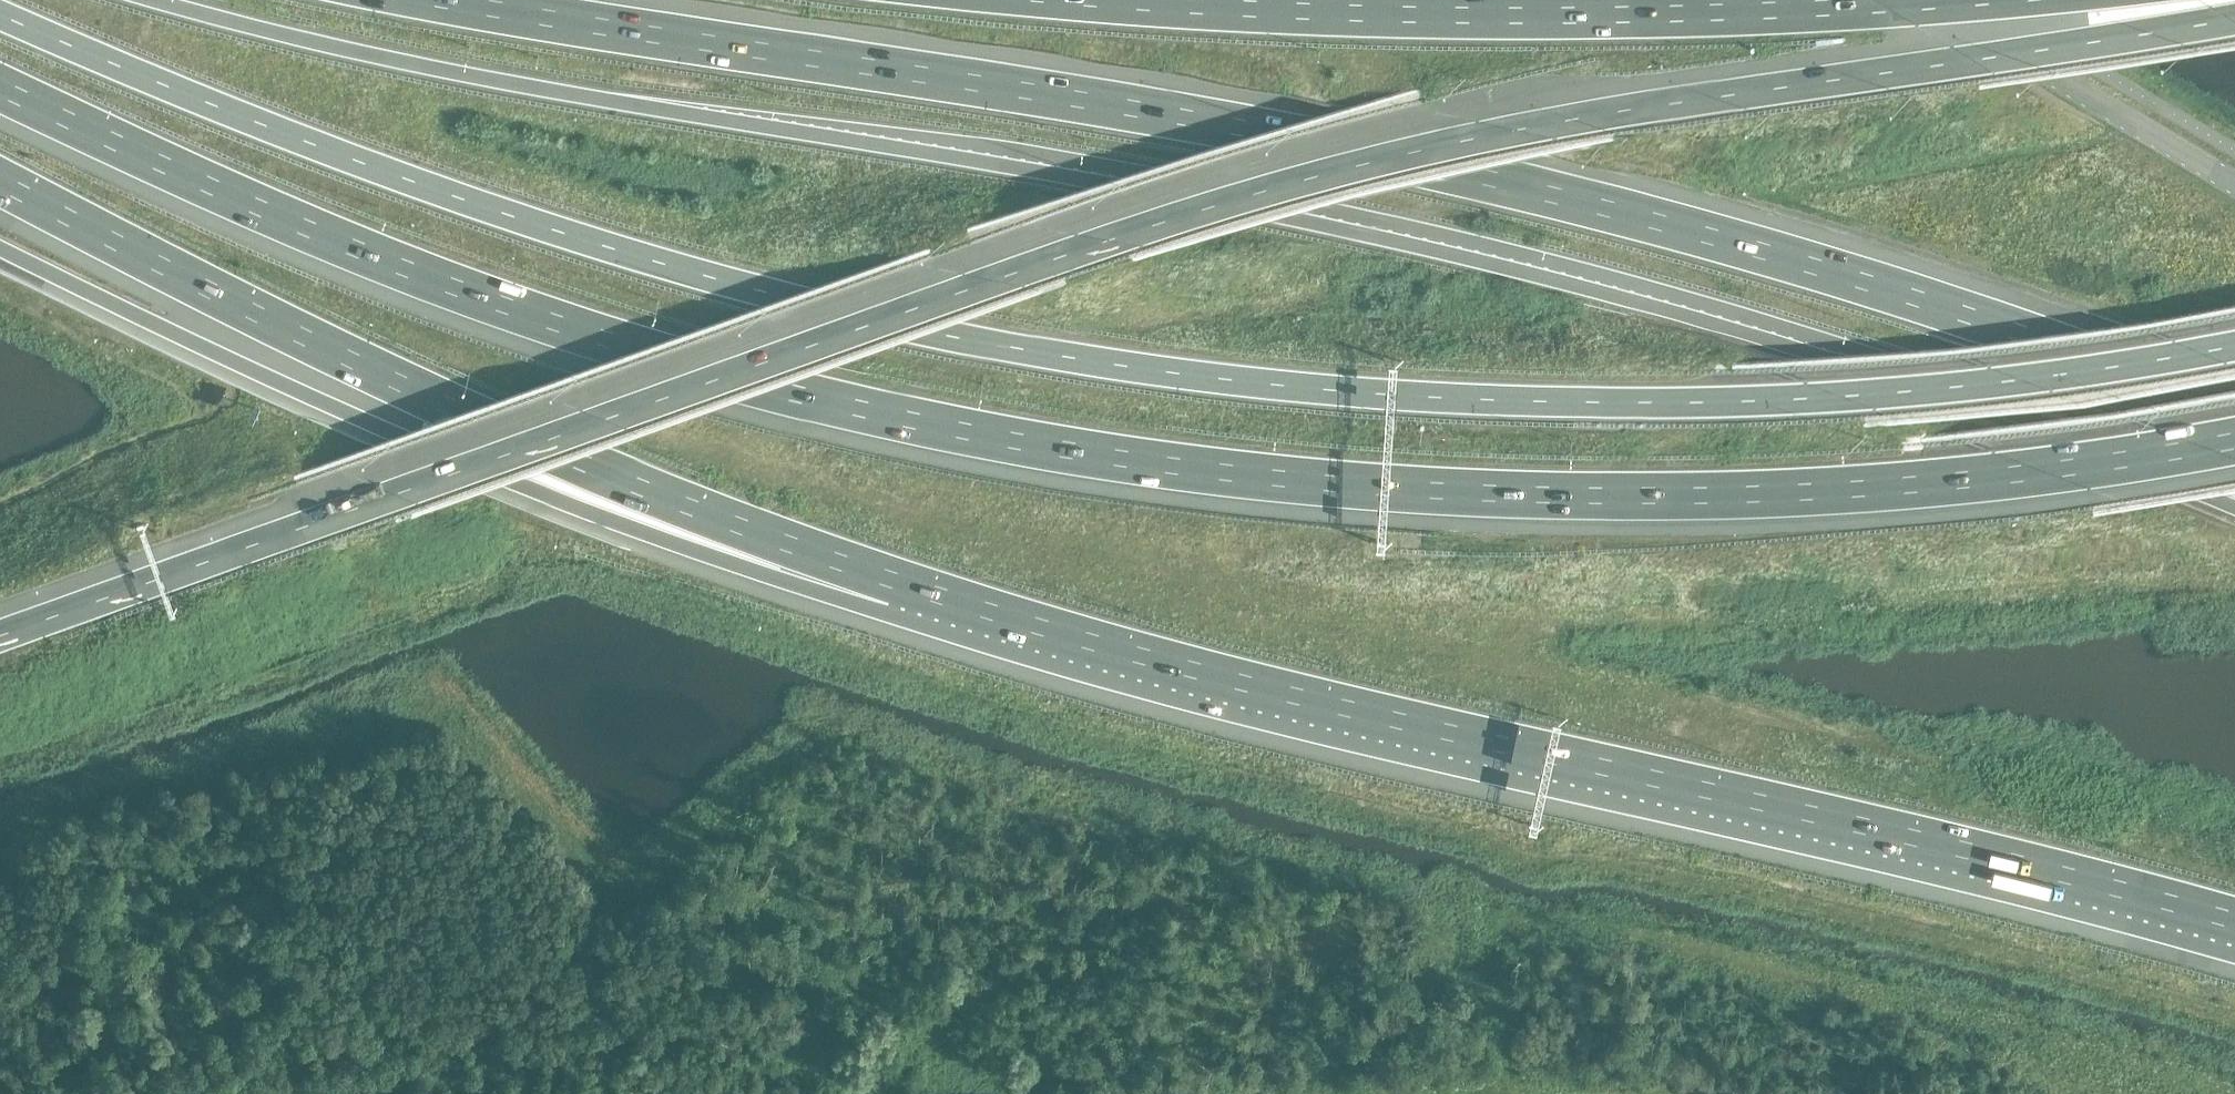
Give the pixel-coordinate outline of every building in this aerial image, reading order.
[(1614,159),(1598,160),(1598,174),(1614,173),(1614,159)] [(2158,359),(2167,334),(2157,330),(2148,355),(2158,359)]
